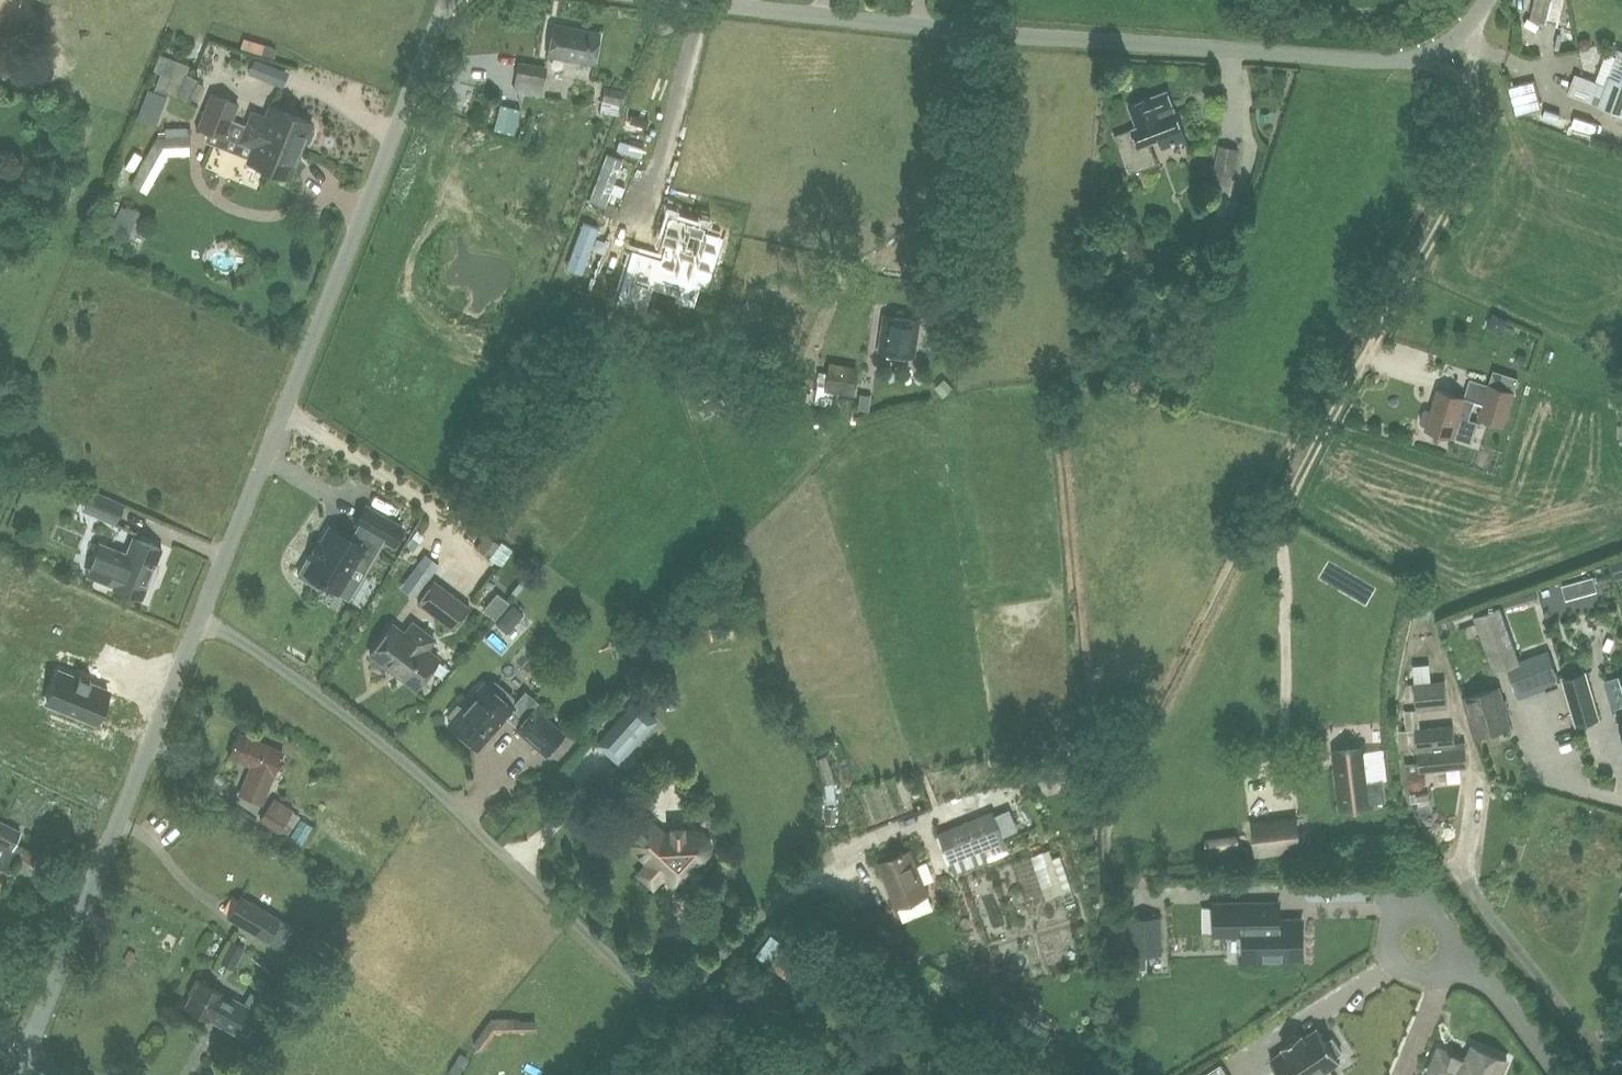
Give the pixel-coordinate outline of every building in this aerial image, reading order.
[(547,55),(594,63),(600,31),(553,23),(547,55)] [(250,24),(247,35),(270,41),(273,30),(250,24)] [(0,36),(0,43),(17,51),(20,44),(0,36)] [(1599,104),(1621,113),(1621,53),(1619,52),(1599,104)] [(151,88),(166,94),(166,93),(178,61),(161,55),(148,88),(150,88),(151,88)] [(178,61),(166,93),(177,97),(177,96),(190,100),(191,98),(198,101),(204,84),(197,82),(198,78),(186,73),(189,65),(178,61)] [(519,61),(514,90),(540,95),(545,66),(519,61)] [(1542,69),(1525,70),(1526,82),(1543,81),(1542,69)] [(609,82),(608,102),(627,102),(627,82),(609,82)] [(151,88),(150,88),(143,107),(147,108),(143,118),(155,122),(166,94),(151,88)] [(211,90),(203,109),(231,120),(239,101),(211,90)] [(1149,144),(1159,140),(1163,149),(1185,140),(1188,150),(1189,150),(1167,91),(1153,96),(1128,105),(1136,127),(1131,129),(1136,140),(1118,147),(1128,173),(1156,163),(1149,144)] [(247,126),(301,148),(304,140),(309,142),(314,129),(310,127),(312,122),(271,105),(266,117),(253,111),(247,126)] [(231,120),(203,109),(196,126),(224,138),(231,120)] [(301,148),(247,126),(241,140),(254,145),(248,161),(289,177),(301,148)] [(190,146),(189,136),(157,137),(131,184),(139,189),(163,147),(190,146)] [(1209,194),(1221,197),(1210,231),(1233,239),(1245,203),(1228,197),(1237,149),(1219,145),(1209,194)] [(613,165),(596,210),(610,215),(628,170),(613,165)] [(706,199),(667,197),(664,227),(670,227),(669,241),(639,239),(635,296),(668,299),(671,250),(692,252),(692,257),(715,259),(717,234),(724,235),(726,207),(705,206),(706,199)] [(121,223),(115,235),(127,240),(130,234),(126,225),(121,223)] [(1491,313),(1485,327),(1499,333),(1505,320),(1491,313)] [(918,319),(883,314),(877,352),(913,356),(918,319)] [(854,391),(857,370),(829,366),(826,388),(854,391)] [(1488,382),(1477,418),(1504,425),(1515,390),(1488,382)] [(1437,389),(1430,410),(1426,409),(1423,411),(1420,421),(1421,424),(1426,426),(1425,428),(1471,443),(1478,421),(1469,418),(1474,401),(1437,389)] [(856,404),(866,406),(867,394),(857,393),(856,404)] [(81,510),(115,524),(124,501),(91,487),(81,510)] [(394,546),(404,528),(365,505),(356,522),(359,523),(351,538),(330,526),(312,556),(307,557),(298,574),(319,586),(321,583),(348,598),(382,539),(394,546)] [(438,526),(440,507),(427,506),(425,525),(438,526)] [(489,556),(499,543),(485,533),(475,546),(489,556)] [(113,586),(141,597),(161,548),(133,537),(127,553),(108,546),(95,577),(114,584),(113,586)] [(513,575),(530,566),(519,546),(502,554),(513,575)] [(410,576),(422,586),(438,565),(425,555),(410,576)] [(1575,597),(1596,591),(1592,577),(1572,583),(1575,597)] [(506,605),(516,587),(501,579),(491,597),(506,605)] [(433,580),(418,601),(453,628),(468,607),(433,580)] [(512,603),(504,613),(510,618),(517,618),(522,611),(512,603)] [(1493,669),(1520,660),(1499,604),(1473,613),(1493,669)] [(415,688),(438,658),(426,649),(434,638),(412,622),(404,632),(392,623),(370,653),(415,688)] [(1545,652),(1507,666),(1517,693),(1555,679),(1545,652)] [(57,670),(44,701),(93,721),(105,690),(57,670)] [(1584,672),(1563,678),(1576,724),(1598,718),(1584,672)] [(516,727),(546,753),(563,733),(533,707),(524,718),(512,707),(513,706),(509,703),(514,698),(514,695),(494,678),(489,685),(485,681),(462,707),(457,704),(448,714),(452,718),(448,722),(477,748),(505,716),(517,726),(516,727)] [(1454,743),(1453,727),(1419,730),(1417,710),(1447,707),(1445,681),(1414,683),(1416,709),(1405,710),(1407,731),(1415,730),(1419,772),(1467,768),(1465,742),(1454,743)] [(1498,687),(1462,697),(1474,737),(1509,727),(1498,687)] [(596,743),(618,762),(644,732),(642,730),(654,717),(635,700),(596,743)] [(237,732),(222,770),(244,777),(240,786),(231,783),(224,800),(271,818),(278,801),(268,797),(272,788),(287,793),(292,780),(277,774),(286,752),(237,732)] [(1341,808),(1371,805),(1370,803),(1387,801),(1384,778),(1368,780),(1365,763),(1364,763),(1362,752),(1346,754),(1347,765),(1336,766),(1341,808)] [(825,782),(833,779),(824,754),(816,757),(825,782)] [(835,806),(833,779),(825,782),(827,806),(835,806)] [(1005,801),(1013,823),(1025,819),(1017,797),(1005,801)] [(609,818),(606,820),(620,833),(634,817),(621,805),(609,818)] [(835,824),(835,806),(827,806),(826,824),(835,824)] [(306,837),(322,815),(311,808),(296,830),(306,837)] [(941,836),(951,861),(957,875),(990,862),(988,855),(1006,848),(993,815),(941,836)] [(1256,854),(1299,848),(1295,818),(1252,824),(1256,854)] [(12,847),(20,829),(0,819),(0,841),(12,847)] [(658,828),(636,851),(648,863),(639,873),(652,885),(662,875),(684,852),(658,828)] [(1237,834),(1205,838),(1207,859),(1208,859),(1210,871),(1236,867),(1235,855),(1239,855),(1237,834)] [(1064,892),(1050,848),(1031,855),(1046,898),(1064,892)] [(910,849),(904,852),(903,851),(900,852),(900,853),(878,862),(896,907),(928,894),(910,849)] [(21,851),(17,861),(30,867),(34,858),(21,851)] [(1129,874),(1112,874),(1112,887),(1128,887),(1129,874)] [(240,895),(227,917),(266,939),(279,918),(240,895)] [(1244,933),(1245,959),(1302,958),(1302,919),(1278,919),(1278,901),(1266,902),(1214,902),(1215,933),(1244,933)] [(1143,917),(1130,918),(1130,922),(1131,953),(1162,952),(1161,917),(1143,917)] [(791,980),(816,946),(797,931),(785,947),(773,938),(759,957),(791,980)] [(220,961),(233,968),(245,947),(232,940),(220,961)] [(186,1006),(207,1017),(208,1015),(220,1021),(218,1024),(248,1040),(262,1013),(235,999),(233,1001),(222,995),(223,992),(196,978),(189,992),(192,994),(186,1006)] [(535,1029),(535,1020),(518,1021),(518,1018),(495,1018),(489,1018),(472,1042),(481,1049),(495,1030),(535,1029)] [(1300,1033),(1294,1037),(1282,1045),(1285,1049),(1270,1059),(1281,1074),(1332,1074),(1328,1068),(1340,1060),(1336,1055),(1341,1052),(1332,1037),(1327,1041),(1318,1027),(1303,1037),(1300,1033)] [(1506,1058),(1472,1044),(1467,1058),(1438,1046),(1428,1073),(1433,1074),(1500,1074),(1506,1058)] [(468,1057),(460,1052),(448,1071),(455,1074),(457,1074),(468,1057)] [(1220,1063),(1200,1074),(1228,1074),(1220,1063)]
